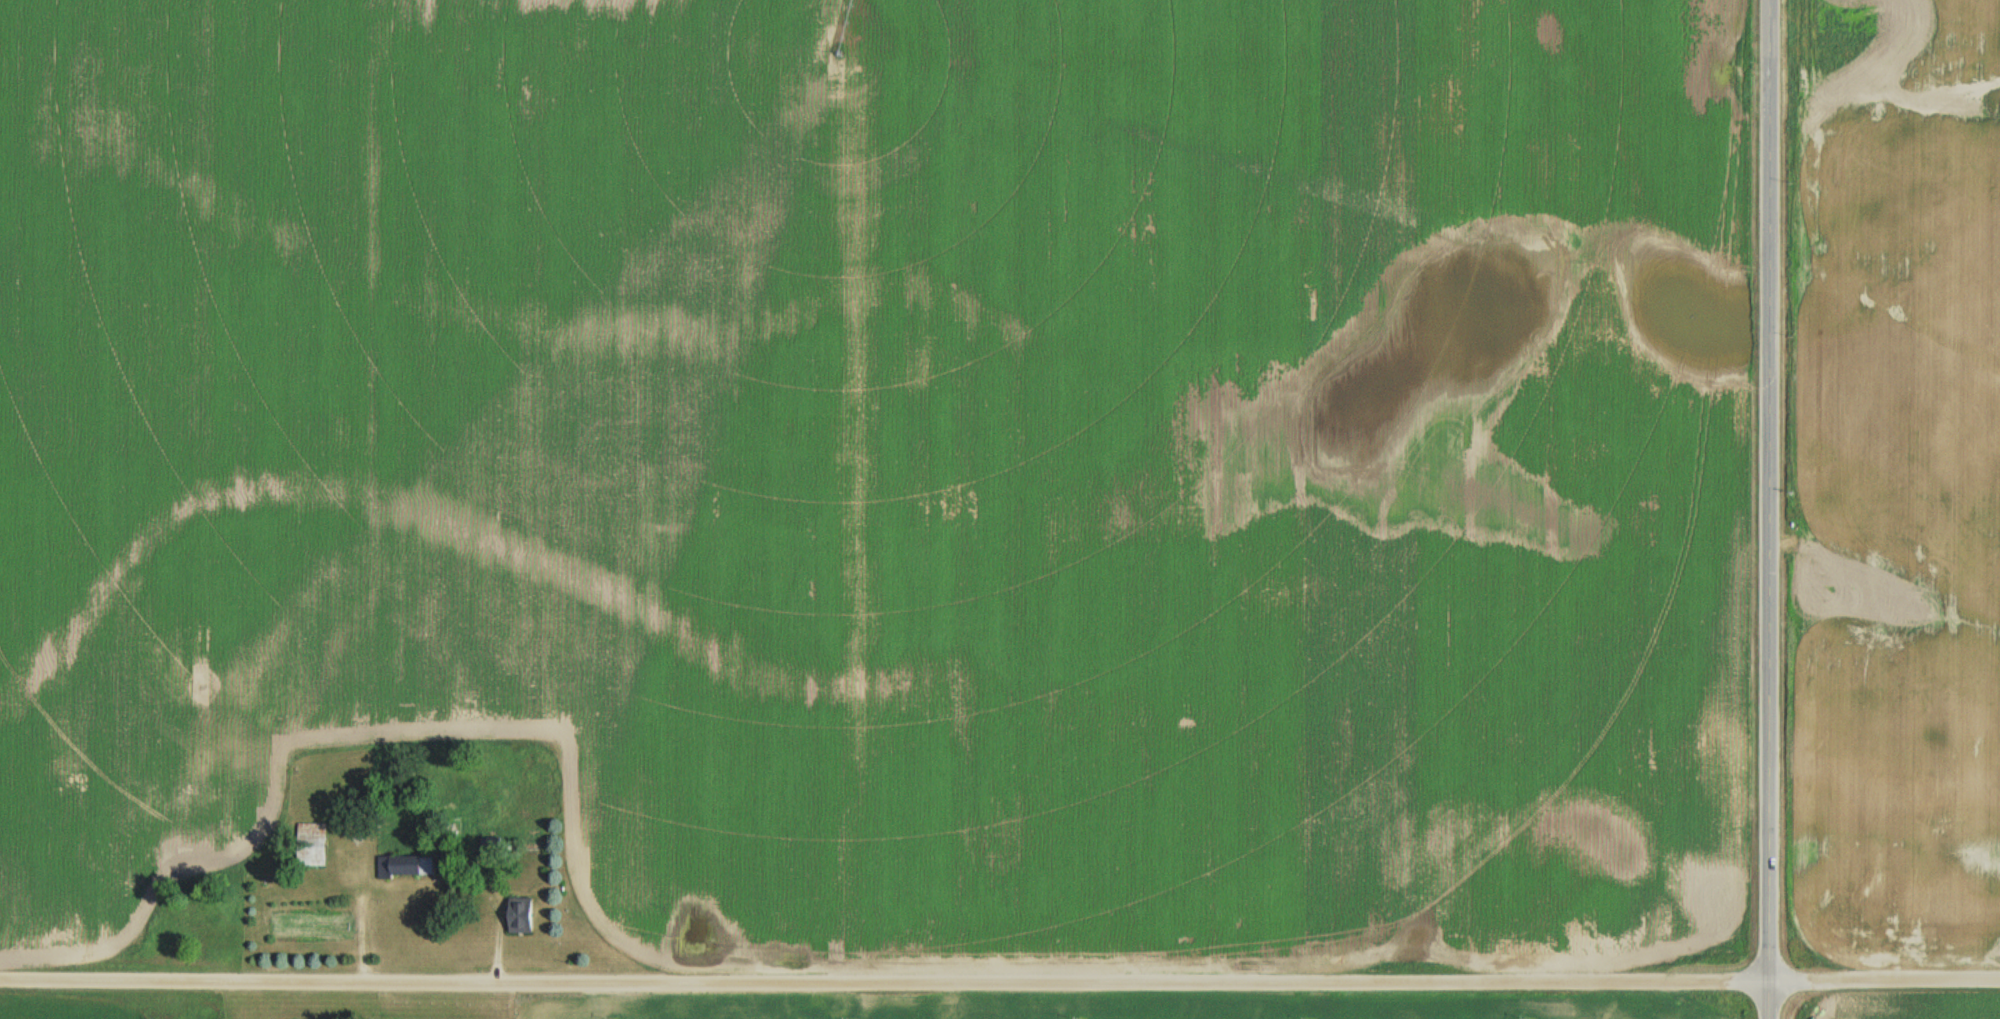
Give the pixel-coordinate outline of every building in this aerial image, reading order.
[(297,824),(296,867),(325,867),(325,824),(297,824)] [(431,857),(378,857),(378,877),(431,877),(431,857)] [(506,933),(531,933),(531,898),(506,898),(506,933)]
